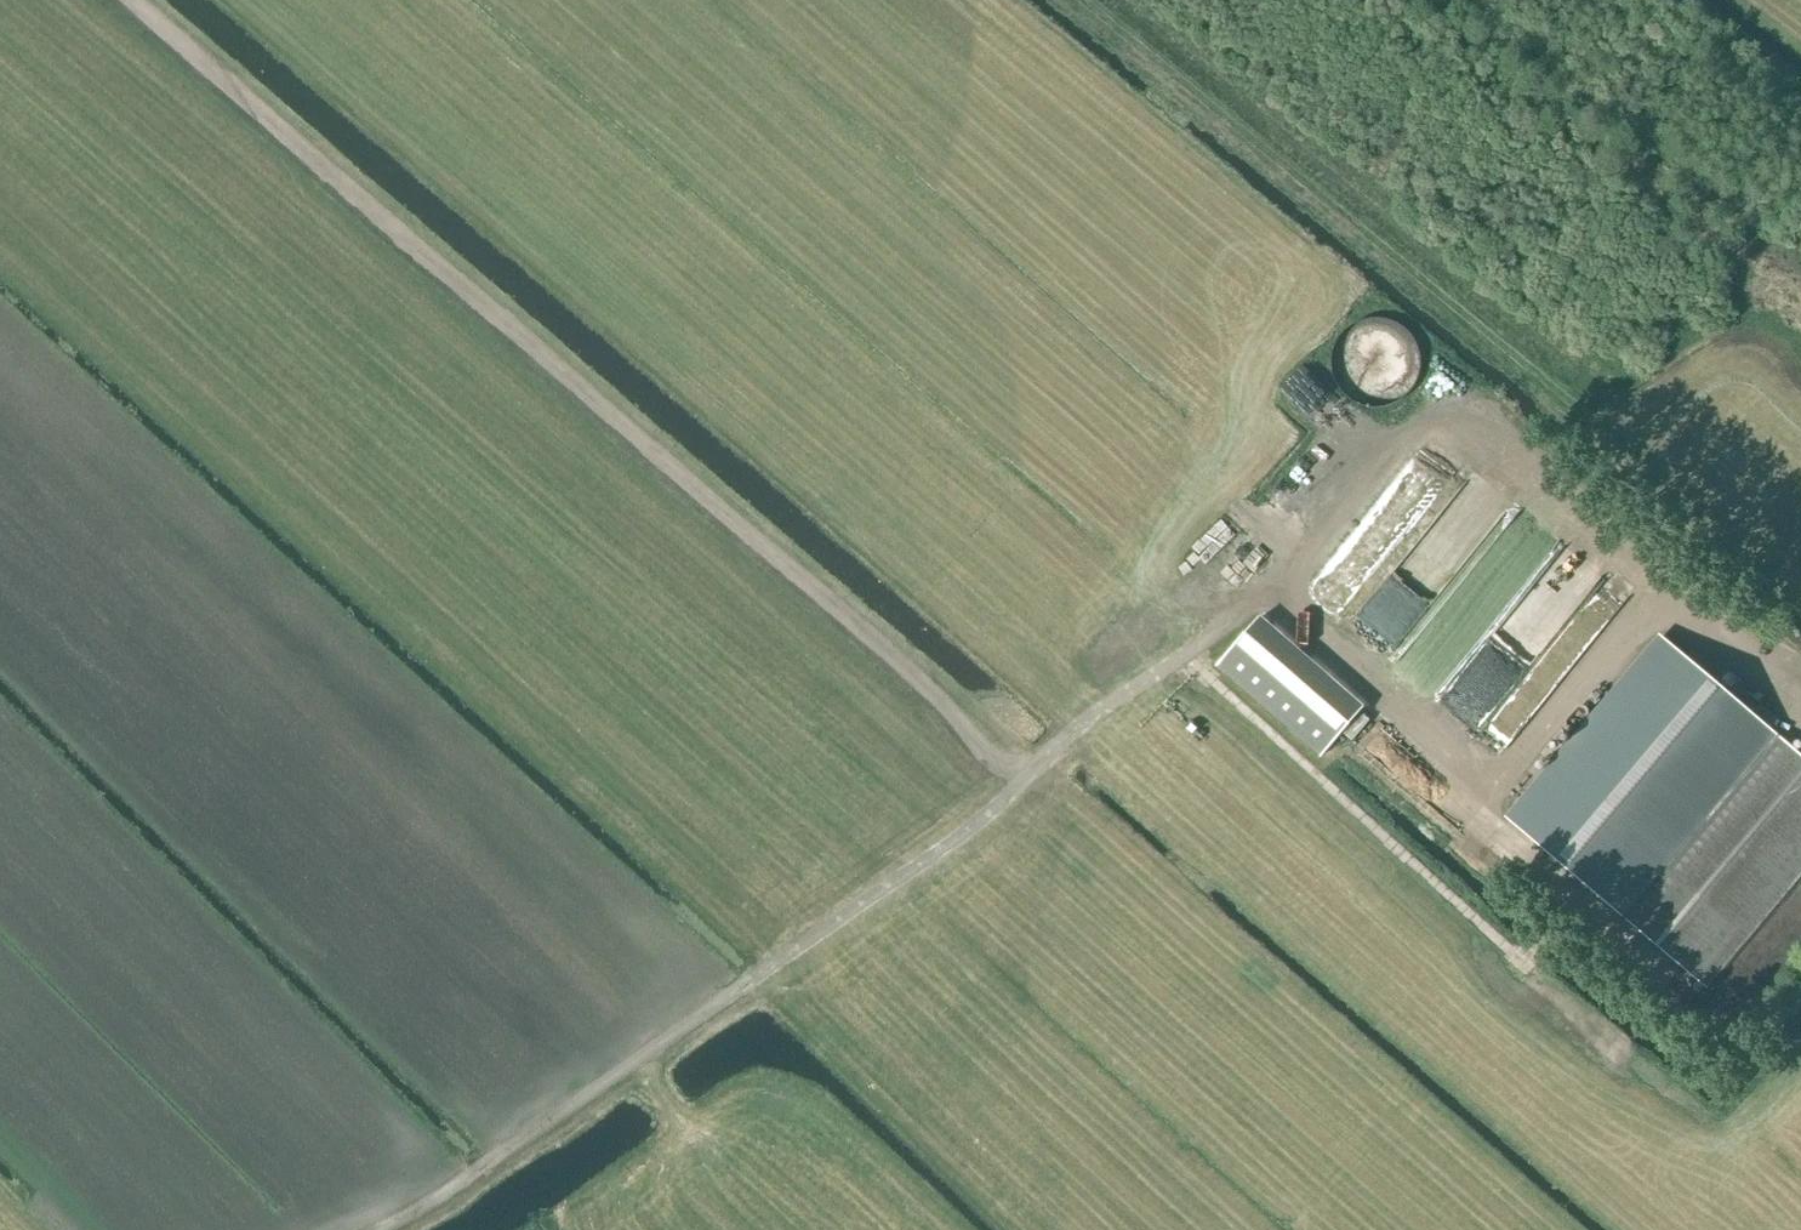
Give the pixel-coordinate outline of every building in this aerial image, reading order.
[(1374,408),(1379,408),(1383,408),(1387,407),(1391,406),(1395,405),(1398,403),(1402,400),(1405,398),(1408,395),(1410,392),(1413,389),(1415,385),(1416,381),(1418,378),(1419,374),(1419,370),(1419,365),(1419,361),(1419,357),(1418,353),(1416,350),(1415,346),(1413,342),(1410,339),(1408,336),(1405,333),(1401,331),(1398,328),(1394,326),(1390,325),(1387,324),(1383,323),(1378,323),(1374,323),(1370,323),(1366,324),(1362,325),(1359,327),(1355,328),(1352,331),(1348,333),(1345,336),(1343,339),(1340,342),(1338,346),(1337,350),(1335,353),(1334,357),(1334,361),(1334,366),(1334,370),(1334,374),(1335,378),(1337,381),(1338,385),(1340,389),(1343,392),(1345,395),(1348,398),(1352,400),(1355,403),(1359,405),(1362,406),(1366,407),(1370,408),(1374,408)] [(1389,652),(1425,613),(1390,580),(1353,619),(1389,652)] [(1661,638),(1508,819),(1705,985),(1800,872),(1800,756),(1661,638)] [(1358,711),(1341,731),(1350,739),(1368,719),(1358,711)]
